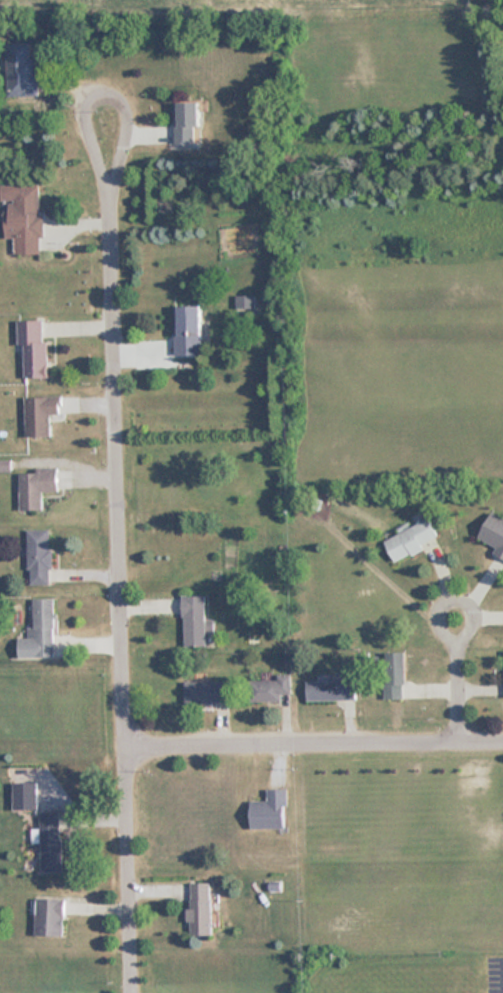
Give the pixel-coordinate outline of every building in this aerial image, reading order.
[(34,40),(6,41),(7,97),(35,96),(34,40)] [(176,143),(196,144),(196,127),(201,127),(202,102),(177,102),(176,143)] [(14,237),(14,254),(41,254),(41,184),(0,185),(0,201),(5,201),(5,237),(14,237)] [(237,297),(237,311),(253,311),(253,297),(237,297)] [(175,306),(175,356),(202,356),(202,306),(175,306)] [(20,321),(21,378),(46,378),(45,321),(20,321)] [(25,437),(50,437),(50,415),(61,415),(61,397),(25,397),(25,437)] [(59,470),(20,471),(21,510),(43,510),(43,493),(59,492),(59,470)] [(502,553),(502,518),(490,513),(477,543),(502,553)] [(395,562),(425,549),(423,544),(438,537),(431,519),(385,539),(395,562)] [(52,584),(52,530),(28,530),(28,584),(52,584)] [(185,647),(208,647),(208,596),(185,596),(185,647)] [(55,599),(33,599),(34,627),(27,627),(27,638),(18,638),(19,657),(55,656),(55,599)] [(405,653),(385,653),(385,700),(405,700),(405,653)] [(281,703),(281,694),(292,694),(292,675),(278,675),(278,681),(250,681),(250,703),(281,703)] [(338,682),(307,682),(307,701),(357,701),(357,675),(338,675),(338,682)] [(228,703),(228,682),(186,682),(186,703),(228,703)] [(13,809),(36,809),(36,783),(13,783),(13,809)] [(251,801),(251,829),(288,829),(287,789),(268,789),(268,801),(251,801)] [(61,871),(60,812),(39,812),(41,872),(61,871)] [(212,883),(189,883),(189,936),(212,936),(212,883)] [(35,936),(64,936),(64,899),(35,899),(35,936)]
